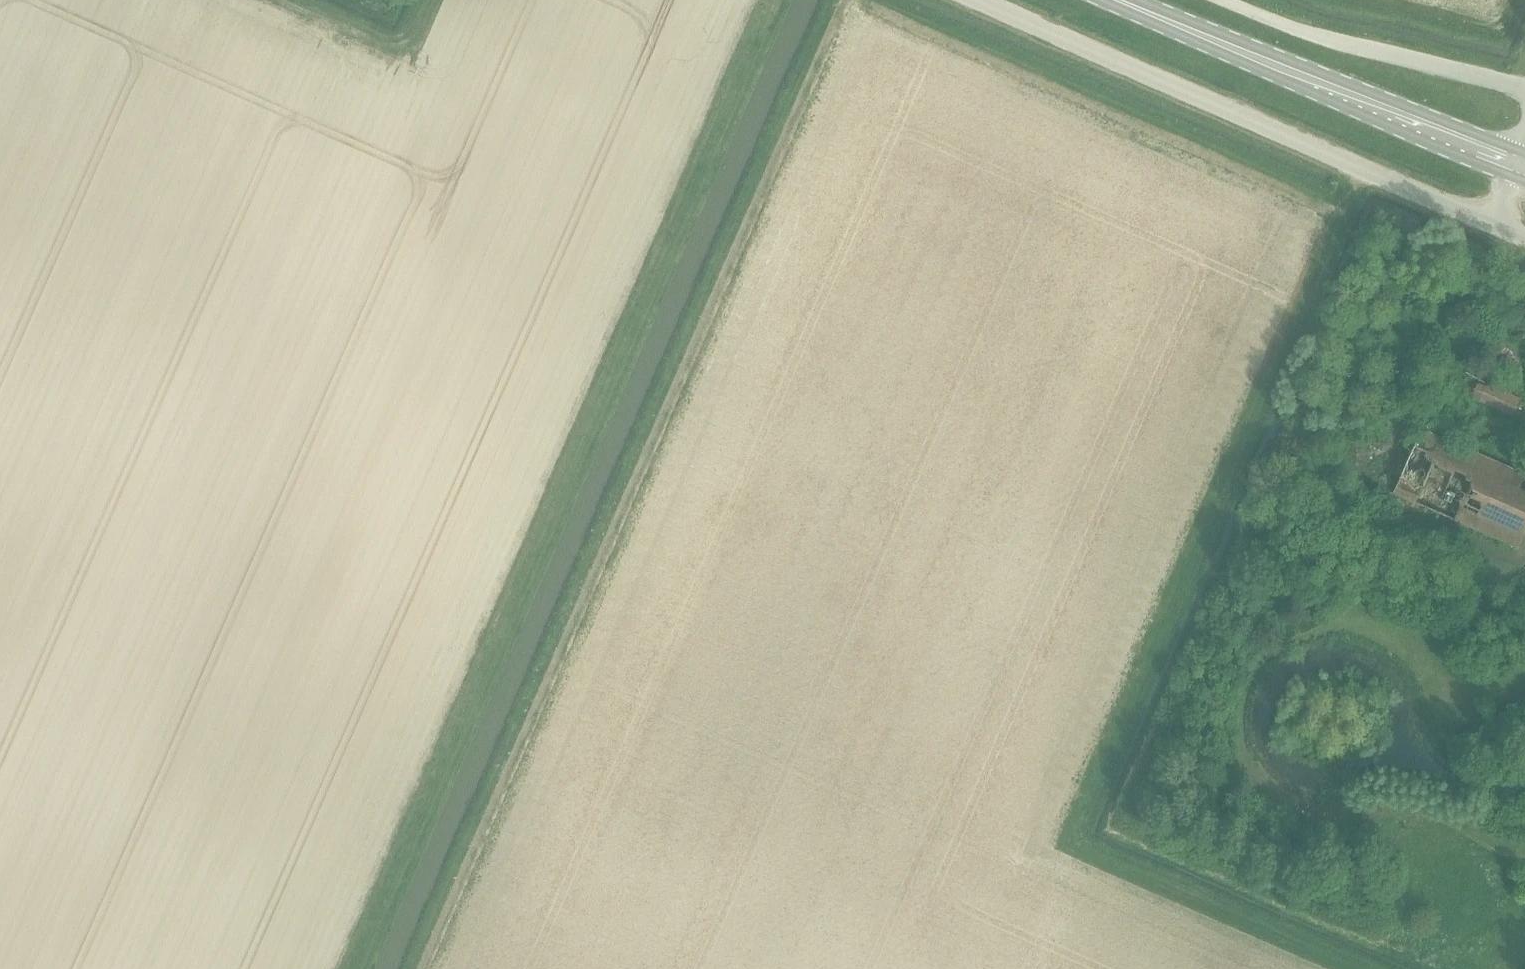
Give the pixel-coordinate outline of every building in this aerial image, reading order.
[(1480,380),(1472,398),(1513,416),(1521,399),(1480,380)] [(1393,494),(1518,548),(1524,532),(1524,474),(1421,429),(1393,494)]
